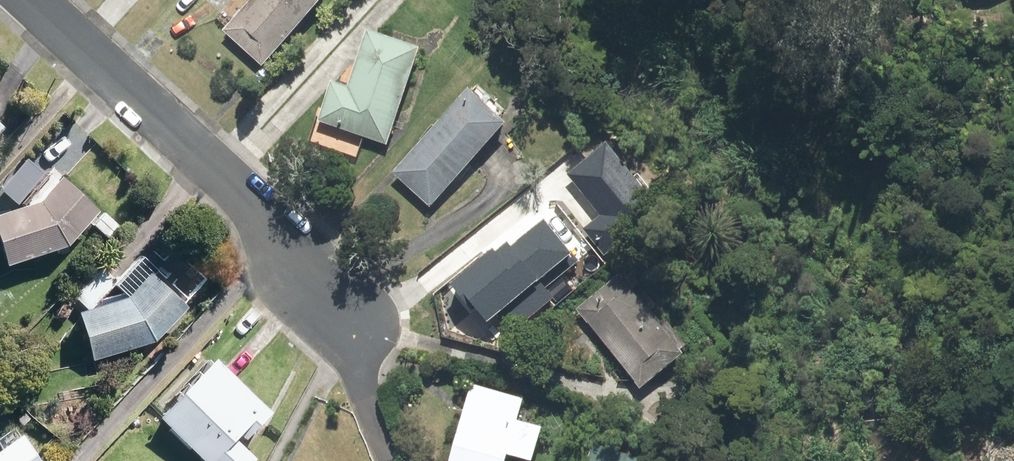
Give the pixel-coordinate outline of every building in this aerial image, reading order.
[(227,32),(263,65),(321,0),(256,0),(227,32)] [(385,145),(416,53),(369,37),(351,91),(334,86),(321,124),(385,145)] [(500,125),(468,97),(399,174),(431,202),(500,125)] [(24,161),(0,189),(14,201),(38,174),(24,161)] [(581,197),(561,173),(531,198),(551,222),(581,197)] [(58,181),(36,205),(0,216),(0,249),(4,262),(63,244),(92,211),(58,181)] [(118,227),(103,215),(94,226),(108,238),(118,227)] [(550,290),(495,235),(464,266),(500,302),(485,317),(504,336),(550,290)] [(110,279),(99,270),(77,294),(88,304),(110,279)] [(179,307),(145,277),(124,301),(78,314),(91,357),(150,340),(179,307)] [(678,357),(620,283),(583,311),(641,385),(678,357)] [(208,373),(166,420),(212,460),(223,460),(260,419),(208,373)] [(475,395),(455,460),(505,460),(507,456),(522,460),(530,460),(539,432),(514,425),(519,409),(475,395)] [(15,448),(0,459),(0,460),(24,460),(15,448)]
